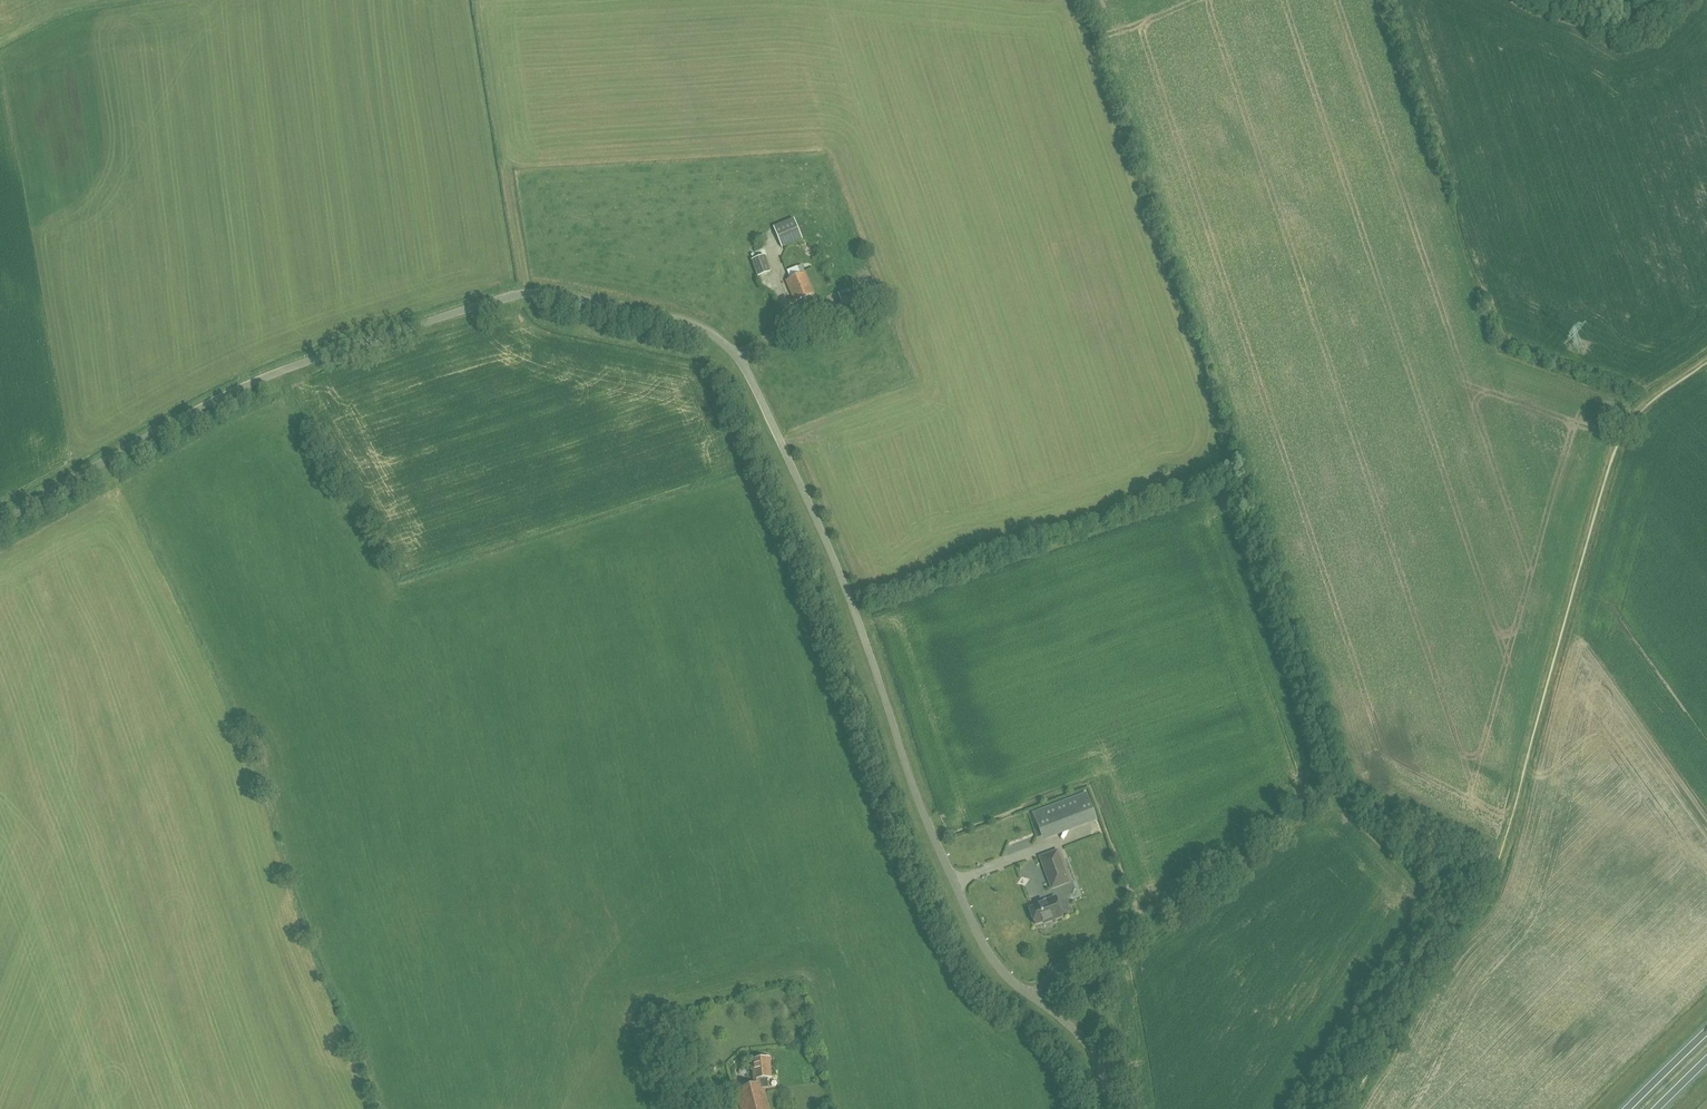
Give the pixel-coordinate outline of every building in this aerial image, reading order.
[(801,239),(793,219),(772,228),(781,248),(801,239)] [(770,273),(764,257),(751,261),(758,278),(770,273)] [(801,266),(791,269),(793,275),(803,272),(801,266)] [(795,302),(813,294),(804,273),(786,281),(795,302)] [(855,304),(853,299),(857,297),(853,287),(838,293),(842,301),(841,301),(844,309),(855,304)] [(864,289),(857,292),(861,301),(868,298),(864,289)] [(1098,821),(1087,792),(1032,813),(1043,842),(1098,821)] [(1069,882),(1057,851),(1040,857),(1052,889),(1069,882)] [(1062,916),(1055,897),(1044,902),(1044,903),(1029,909),(1030,910),(1029,913),(1031,917),(1033,918),(1035,924),(1050,919),(1051,920),(1062,916)] [(772,1077),(770,1057),(752,1059),(754,1084),(736,1089),(741,1108),(770,1108),(764,1088),(768,1087),(768,1078),(772,1077)] [(696,1094),(680,1099),(683,1108),(701,1108),(696,1094)]
